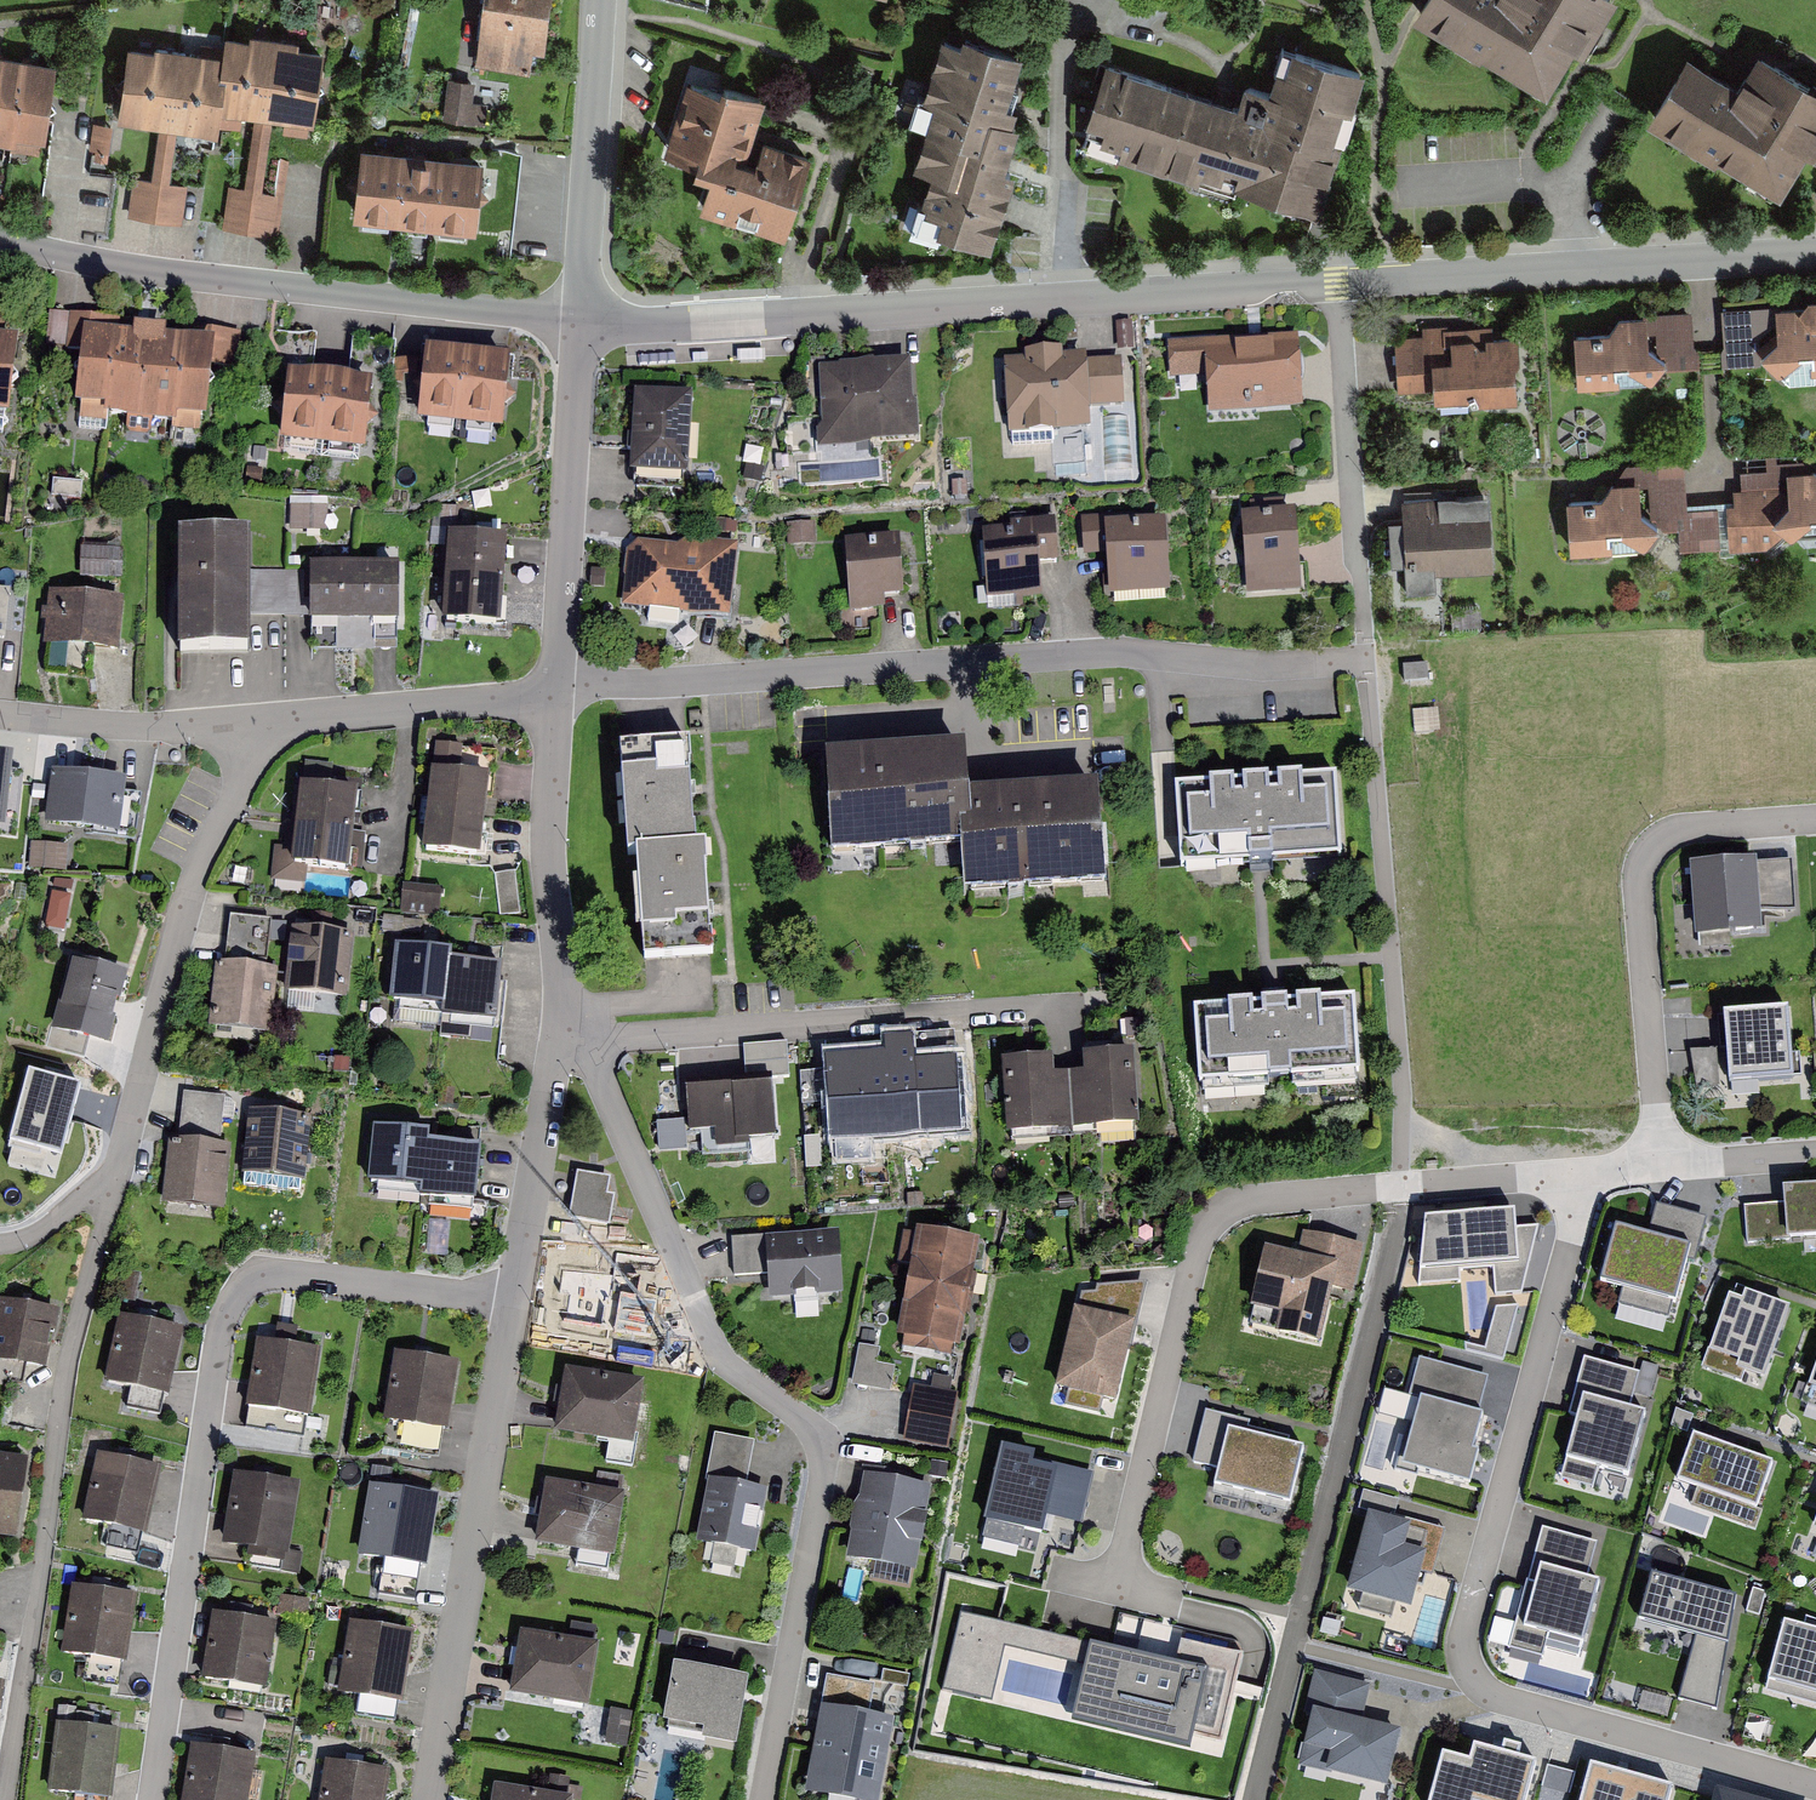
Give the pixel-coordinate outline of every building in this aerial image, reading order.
[(470,69),(525,76),(528,52),(539,53),(546,0),(478,0),(470,69)] [(1421,13),(1458,36),(1460,33),(1519,68),(1520,67),(1545,82),(1570,41),(1577,45),(1590,25),(1593,27),(1609,0),(1429,0),(1421,13)] [(215,61),(122,48),(111,120),(156,127),(147,182),(133,180),(128,217),(180,225),(186,188),(168,185),(176,131),(209,135),(212,115),(249,121),(240,187),(227,185),(221,227),(269,234),(275,194),(259,192),(270,121),(307,127),(317,54),(218,39),(215,61)] [(963,48),(945,42),(926,100),(938,104),(918,165),(936,170),(924,207),(946,214),(941,229),(988,243),(1010,173),(995,169),(997,163),(999,157),(1004,158),(1014,127),(1007,125),(1012,109),(1001,106),(1017,55),(966,39),(963,48)] [(1237,104),(1103,60),(1089,100),(1081,125),(1102,132),(1096,148),(1198,181),(1201,172),(1316,210),(1362,73),(1283,46),(1268,94),(1243,86),(1237,104)] [(1675,54),(1637,119),(1764,193),(1790,149),(1801,155),(1815,129),(1815,90),(1746,48),(1725,83),(1675,54)] [(36,149),(48,64),(0,57),(0,144),(36,149)] [(475,83),(448,80),(444,121),(483,126),(486,105),(473,103),(475,83)] [(758,102),(680,80),(658,156),(697,167),(684,210),(778,237),(801,158),(746,142),(758,102)] [(474,160),(355,147),(347,219),(466,233),(474,160)] [(8,416),(18,337),(3,335),(8,294),(0,293),(0,415),(8,416)] [(1728,311),(1730,366),(1763,363),(1787,384),(1813,382),(1813,372),(1815,371),(1815,297),(1803,298),(1795,307),(1728,311)] [(1604,331),(1570,333),(1574,386),(1616,384),(1617,394),(1646,391),(1646,379),(1662,364),(1697,363),(1691,310),(1614,315),(1604,331)] [(125,317),(48,314),(46,362),(70,363),(68,407),(77,408),(76,424),(199,429),(202,339),(166,337),(166,327),(125,326),(125,317)] [(241,329),(211,327),(208,366),(239,368),(241,329)] [(1437,338),(1398,340),(1399,364),(1401,388),(1430,387),(1434,384),(1437,389),(1467,388),(1472,400),(1514,398),(1512,365),(1517,360),(1516,339),(1494,340),(1490,342),(1488,345),(1487,348),(1481,348),(1473,342),(1458,342),(1459,362),(1442,363),(1441,343),(1439,340),(1437,338)] [(1293,341),(1174,348),(1175,371),(1211,369),(1213,395),(1244,394),(1245,404),(1296,401),(1293,341)] [(500,356),(416,348),(409,420),(492,429),(500,356)] [(1022,358),(1000,360),(1004,432),(1087,427),(1085,405),(1123,402),(1120,359),(1082,361),(1081,353),(1058,354),(1058,348),(1021,351),(1022,358)] [(903,359),(815,365),(820,445),(909,439),(903,359)] [(361,378),(281,370),(273,442),(354,450),(361,378)] [(687,395),(631,392),(627,472),(683,475),(687,395)] [(1592,501),(1563,500),(1565,557),(1640,550),(1652,526),(1681,526),(1681,550),(1719,546),(1717,507),(1686,510),(1684,461),(1622,467),(1623,483),(1607,485),(1592,501)] [(1725,506),(1727,553),(1769,552),(1791,538),(1815,538),(1815,473),(1809,469),(1740,472),(1742,491),(1734,491),(1734,507),(1725,506)] [(1487,496),(1398,502),(1405,596),(1432,595),(1431,575),(1492,571),(1487,496)] [(327,510),(291,509),(290,531),(326,533),(327,510)] [(1166,517),(1147,518),(1147,513),(1082,517),(1084,555),(1106,554),(1108,593),(1170,590),(1166,517)] [(1269,516),(1246,518),(1251,590),(1277,589),(1276,576),(1296,575),(1294,545),(1292,514),(1269,516)] [(1011,528),(983,529),(986,601),(1041,598),(1040,565),(1057,564),(1055,519),(1011,521),(1011,528)] [(251,534),(178,534),(178,654),(250,654),(250,617),(251,570),(251,534)] [(501,541),(440,536),(433,624),(494,629),(501,541)] [(894,536),(842,541),(849,613),(882,610),(882,602),(900,600),(894,536)] [(675,549),(627,544),(620,610),(724,621),(732,547),(676,541),(675,549)] [(121,553),(80,550),(78,580),(119,583),(121,553)] [(354,564),(310,564),(310,571),(309,617),(309,623),(354,623),(354,564)] [(354,623),(399,623),(399,565),(354,564),(354,623)] [(250,617),(309,617),(310,571),(251,570),(250,617)] [(8,629),(11,591),(0,590),(0,628),(8,629)] [(124,599),(49,591),(43,644),(118,653),(124,599)] [(1427,664),(1403,665),(1404,682),(1428,681),(1427,664)] [(690,743),(619,748),(627,855),(635,855),(697,850),(696,830),(693,831),(688,766),(691,766),(690,743)] [(830,759),(835,841),(852,840),(853,848),(884,846),(883,839),(908,837),(908,843),(934,841),(934,835),(965,832),(966,832),(964,799),(961,751),(830,759)] [(490,777),(432,770),(427,811),(485,818),(490,777)] [(123,784),(50,774),(42,828),(115,839),(123,784)] [(1335,775),(1176,786),(1181,866),(1257,861),(1341,855),(1335,775)] [(18,829),(21,783),(0,781),(0,827),(18,829)] [(295,831),(353,837),(358,792),(300,785),(295,831)] [(996,797),(964,799),(966,832),(965,832),(968,881),(1001,879),(1002,885),(1031,883),(1030,877),(1051,876),(1052,883),(1083,881),(1082,873),(1099,872),(1094,790),(1061,792),(1029,794),(996,797)] [(422,852),(480,859),(485,818),(427,811),(422,852)] [(353,837),(295,831),(293,848),(274,846),(271,881),(306,884),(307,873),(308,868),(349,873),(353,837)] [(67,849),(29,849),(29,874),(67,874),(67,849)] [(635,855),(643,962),(646,962),(709,957),(714,957),(712,934),(709,935),(705,870),(707,870),(706,849),(697,850),(635,855)] [(1789,852),(1691,861),(1697,927),(1758,921),(1757,911),(1794,907),(1789,852)] [(70,931),(72,883),(50,882),(49,931),(70,931)] [(441,892),(401,889),(399,918),(438,922),(441,892)] [(224,963),(267,968),(272,920),(229,915),(224,963)] [(354,934),(291,927),(284,992),(347,999),(354,934)] [(444,954),(392,948),(386,1001),(434,1007),(433,1019),(489,1025),(495,970),(442,964),(444,954)] [(123,973),(68,960),(51,1031),(106,1044),(123,973)] [(224,963),(215,962),(208,1027),(271,1034),(278,969),(267,968),(224,963)] [(1274,1003),(1194,1008),(1199,1085),(1361,1073),(1355,997),(1274,1003)] [(1787,1010),(1724,1015),(1730,1084),(1792,1079),(1787,1010)] [(953,1033),(909,1037),(911,1063),(955,1060),(953,1033)] [(787,1045),(744,1048),(746,1081),(789,1078),(787,1045)] [(1048,1060),(997,1064),(1002,1135),(1131,1127),(1127,1052),(1075,1056),(1076,1073),(1049,1075),(1048,1060)] [(954,1067),(826,1079),(832,1148),(961,1136),(954,1067)] [(763,1085),(677,1095),(682,1135),(712,1132),(714,1150),(770,1144),(763,1085)] [(177,1141),(221,1145),(226,1097),(182,1092),(177,1141)] [(312,1117),(249,1110),(242,1175),(304,1182),(312,1117)] [(423,1189),(428,1147),(429,1137),(429,1134),(402,1131),(374,1128),(368,1183),(396,1186),(406,1187),(423,1189)] [(428,1147),(421,1207),(474,1213),(475,1204),(480,1153),(482,1142),(429,1137),(428,1147)] [(177,1141),(169,1140),(162,1205),(224,1211),(231,1146),(221,1145),(177,1141)] [(0,1156),(0,1202),(41,1210),(50,1167),(0,1156)] [(611,1178),(577,1173),(569,1219),(610,1226),(615,1196),(608,1195),(611,1178)] [(1744,1209),(1747,1243),(1790,1240),(1790,1237),(1815,1235),(1815,1188),(1785,1190),(1787,1206),(1744,1209)] [(1517,1204),(1427,1210),(1419,1282),(1459,1278),(1459,1266),(1494,1265),(1496,1290),(1523,1288),(1538,1223),(1518,1223),(1517,1204)] [(1703,1222),(1667,1212),(1660,1238),(1616,1226),(1600,1282),(1675,1302),(1687,1258),(1693,1260),(1703,1222)] [(978,1243),(915,1229),(891,1342),(955,1355),(978,1243)] [(834,1233),(760,1237),(764,1298),(838,1294),(834,1233)] [(1358,1249),(1320,1240),(1315,1263),(1267,1252),(1255,1305),(1284,1312),(1279,1331),(1317,1340),(1330,1285),(1348,1290),(1358,1249)] [(1789,1298),(1739,1278),(1708,1353),(1758,1373),(1789,1298)] [(1145,1280),(1097,1282),(1097,1290),(1080,1290),(1077,1304),(1073,1302),(1054,1385),(1117,1397),(1145,1280)] [(0,1301),(0,1363),(44,1372),(56,1312),(0,1301)] [(1517,1309),(1496,1312),(1486,1352),(1464,1347),(1465,1353),(1503,1362),(1517,1309)] [(184,1330),(119,1316),(104,1385),(169,1399),(184,1330)] [(321,1351),(257,1341),(246,1410),(310,1420),(321,1351)] [(880,1352),(861,1348),(852,1389),(890,1397),(896,1369),(877,1365),(880,1352)] [(459,1363),(394,1353),(383,1421),(448,1432),(459,1363)] [(1489,1373),(1422,1354),(1411,1393),(1423,1396),(1405,1458),(1471,1477),(1480,1445),(1472,1443),(1483,1406),(1479,1405),(1489,1373)] [(1640,1369),(1584,1354),(1569,1409),(1581,1412),(1568,1459),(1628,1475),(1646,1408),(1631,1403),(1640,1369)] [(645,1383),(565,1370),(554,1434),(634,1447),(645,1383)] [(958,1394),(913,1386),(903,1442),(948,1450),(958,1394)] [(1246,1416),(1204,1407),(1193,1458),(1221,1464),(1216,1486),(1291,1503),(1306,1438),(1244,1424),(1246,1416)] [(754,1444),(715,1435),(695,1543),(750,1554),(764,1490),(746,1487),(754,1444)] [(1772,1464),(1693,1437),(1677,1483),(1698,1490),(1756,1510),(1772,1464)] [(1033,1448),(1002,1440),(983,1518),(1042,1532),(1046,1515),(1076,1523),(1088,1471),(1031,1458),(1033,1448)] [(162,1469),(97,1454),(82,1522),(147,1537),(162,1469)] [(0,1457),(0,1539),(16,1541),(28,1461),(0,1457)] [(301,1485),(233,1474),(222,1548),(290,1558),(301,1485)] [(928,1488),(863,1475),(847,1558),(912,1571),(928,1488)] [(625,1495),(545,1481),(534,1546),(614,1560),(625,1495)] [(437,1498),(371,1488),(360,1557),(426,1567),(437,1498)] [(1698,1490),(1691,1508),(1755,1530),(1762,1512),(1756,1510),(1698,1490)] [(1442,1529),(1369,1508),(1347,1585),(1409,1602),(1418,1570),(1430,1573),(1442,1529)] [(1596,1543),(1542,1528),(1509,1650),(1541,1659),(1548,1636),(1581,1645),(1598,1583),(1586,1580),(1596,1543)] [(1736,1599),(1651,1576),(1639,1621),(1696,1637),(1679,1700),(1716,1710),(1736,1599)] [(128,1598),(67,1588),(57,1654),(118,1663),(128,1598)] [(1746,1613),(1759,1616),(1766,1593),(1753,1589),(1746,1613)] [(277,1624),(212,1614),(202,1682),(266,1692),(277,1624)] [(1788,1617),(1769,1686),(1815,1700),(1815,1617),(1809,1614),(1806,1623),(1788,1617)] [(1176,1663),(959,1615),(941,1693),(991,1704),(1004,1649),(1085,1667),(1073,1720),(1190,1746),(1193,1734),(1219,1740),(1238,1655),(1180,1642),(1176,1663)] [(415,1634),(350,1622),(337,1696),(403,1707),(415,1634)] [(600,1646),(520,1632),(509,1697),(589,1710),(600,1646)] [(748,1680),(674,1666),(663,1723),(704,1731),(702,1742),(736,1749),(748,1680)] [(911,1675),(883,1670),(880,1683),(908,1688),(911,1675)] [(1371,1686),(1314,1672),(1304,1715),(1311,1717),(1298,1767),(1386,1789),(1401,1732),(1362,1722),(1371,1686)] [(826,1676),(821,1707),(869,1716),(874,1685),(826,1676)] [(634,1709),(611,1704),(604,1741),(626,1745),(634,1709)] [(821,1707),(813,1751),(805,1795),(830,1799),(880,1799),(895,1720),(869,1716),(821,1707)] [(56,1724),(47,1793),(97,1799),(112,1799),(121,1733),(56,1724)] [(1466,1757),(1440,1749),(1426,1799),(1530,1799),(1541,1761),(1525,1756),(1528,1746),(1502,1738),(1499,1749),(1471,1741),(1466,1757)] [(190,1746),(181,1799),(249,1799),(256,1757),(190,1746)] [(326,1762),(320,1799),(386,1799),(391,1772),(326,1762)] [(1589,1764),(1580,1799),(1669,1799),(1672,1787),(1589,1764)] [(1715,1784),(1711,1799),(1772,1799),(1715,1784)] [(494,1786),(492,1799),(573,1799),(494,1786)]
